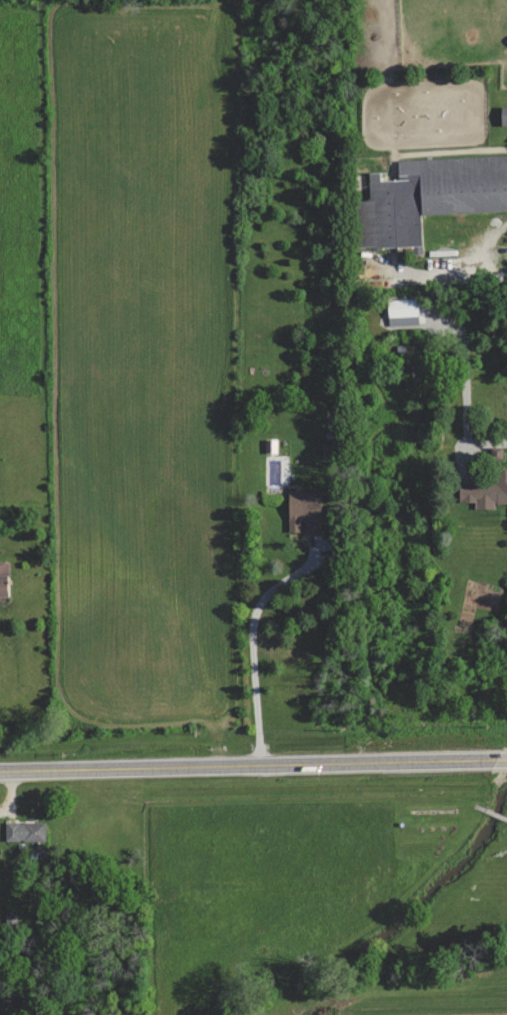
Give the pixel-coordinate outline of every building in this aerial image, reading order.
[(397,159),(398,179),(380,180),(379,172),(368,172),(369,200),(356,200),(357,247),(421,245),(420,213),(506,210),(506,155),(397,159)] [(416,299),(387,300),(388,317),(417,316),(416,299)] [(266,453),(276,453),(276,440),(266,440),(266,453)] [(498,470),(498,482),(458,482),(458,502),(475,502),(475,509),(494,509),(494,503),(506,503),(506,470),(498,470)] [(321,534),(321,491),(288,491),(288,531),(301,531),(300,520),(305,520),(306,534),(321,534)] [(46,823),(6,822),(5,841),(46,842),(46,823)]
